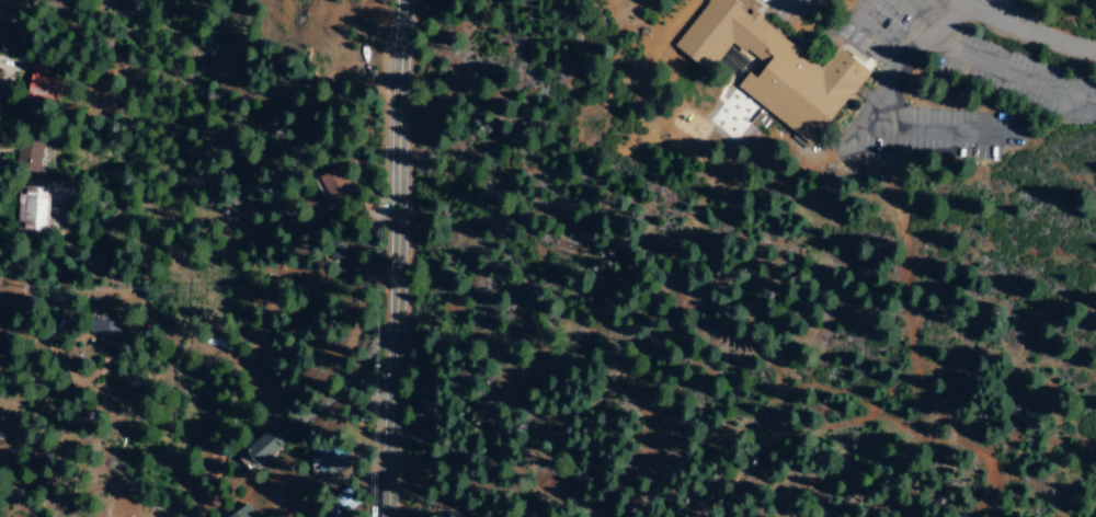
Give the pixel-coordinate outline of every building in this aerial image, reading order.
[(673,43),(709,0),(728,0),(746,15),(752,10),(762,19),(761,20),(819,68),(836,46),(870,74),(810,146),(737,85),(758,59),(746,50),(743,54),(731,44),(708,71),(673,43)] [(53,79),(44,77),(47,63),(29,59),(21,97),(49,102),(53,79)] [(38,170),(39,140),(16,140),(15,170),(38,170)] [(47,188),(16,187),(15,232),(46,233),(47,188)] [(241,449),(254,465),(284,440),(270,424),(241,449)] [(314,445),(315,466),(332,465),(331,444),(314,445)] [(250,502),(221,515),(221,516),(256,516),(250,502)]
